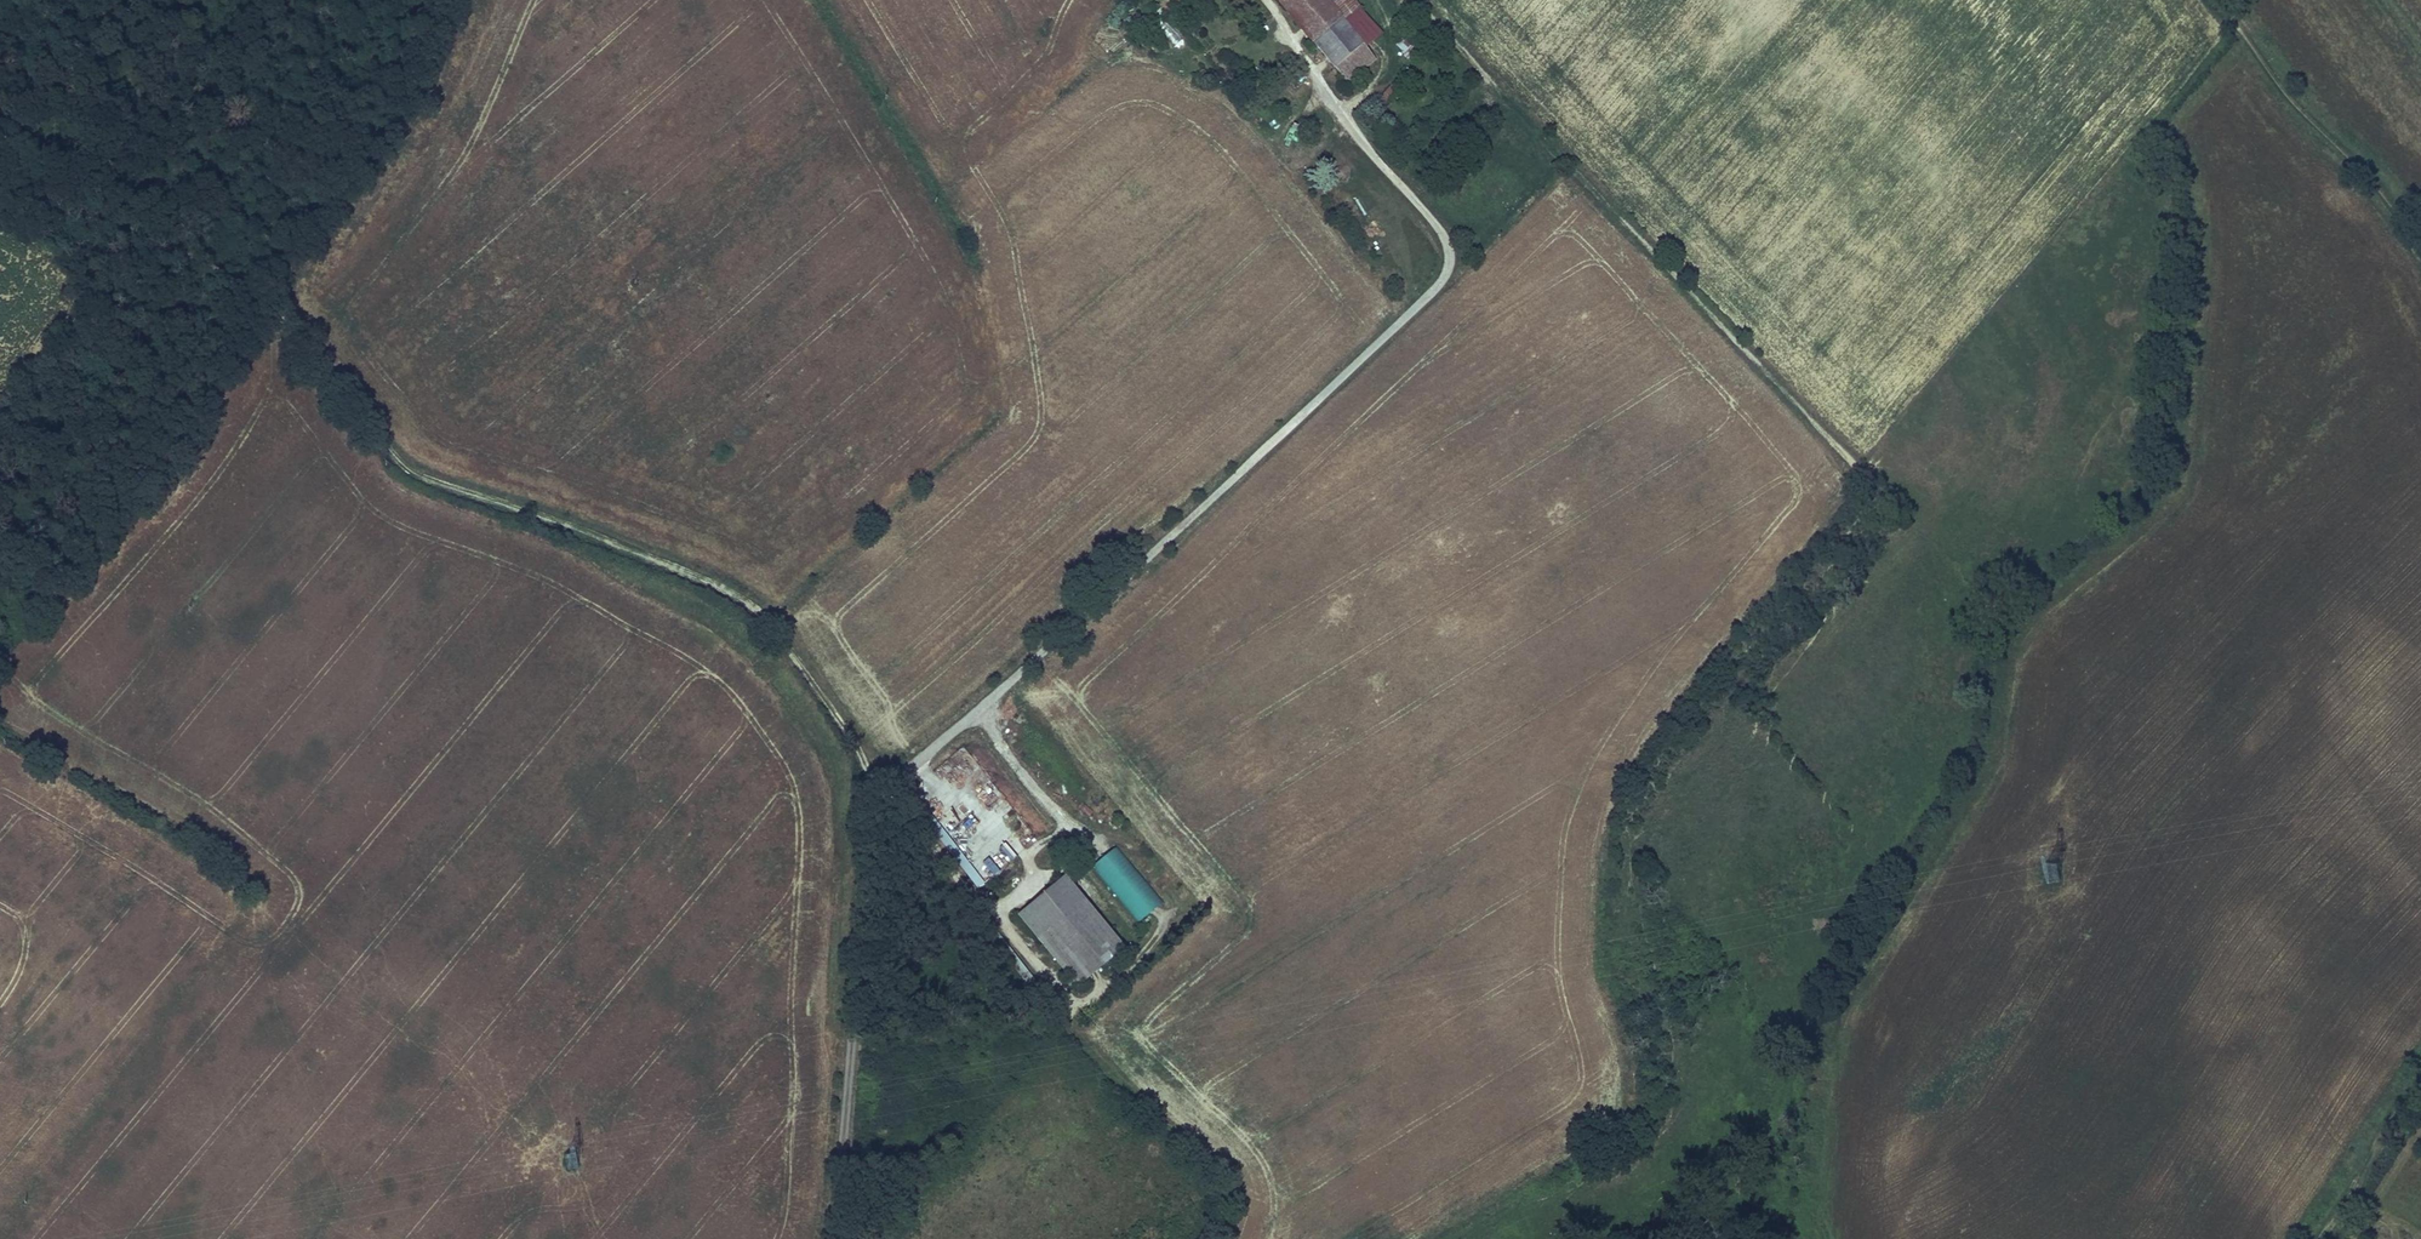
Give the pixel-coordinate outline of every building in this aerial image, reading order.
[(1334,69),(1336,68),(1339,71),(1368,47),(1332,2),(1330,0),(1278,0),(1334,69)] [(1368,47),(1384,34),(1356,0),(1335,0),(1332,2),(1368,47)] [(1402,55),(1412,49),(1407,40),(1397,46),(1402,55)] [(1379,60),(1368,47),(1339,71),(1349,84),(1379,60)] [(955,857),(961,852),(951,838),(944,843),(955,857)] [(1135,921),(1160,904),(1118,844),(1093,861),(1135,921)] [(970,862),(961,868),(976,888),(984,882),(970,862)] [(1127,949),(1067,876),(1019,915),(1079,988),(1127,949)]
